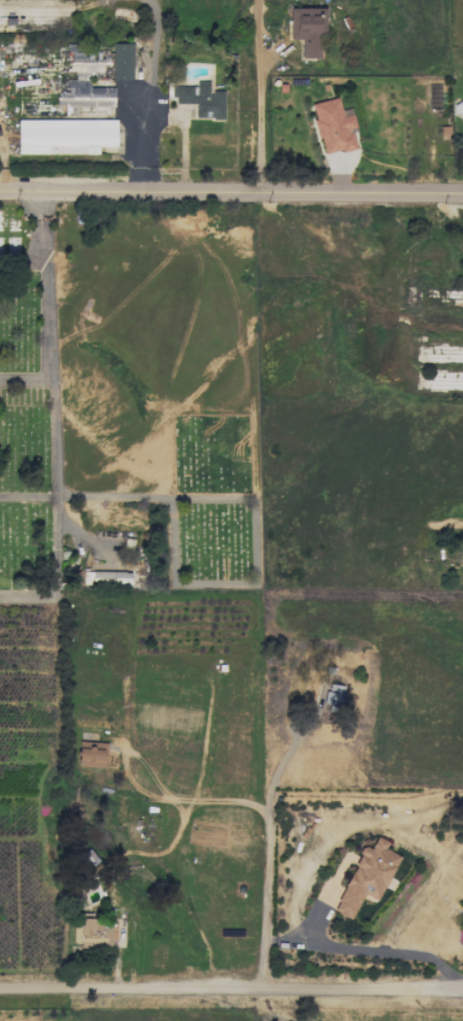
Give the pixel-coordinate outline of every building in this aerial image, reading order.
[(302,58),(323,58),(322,7),(289,8),(290,39),(301,39),(302,58)] [(132,43),(112,43),(112,79),(132,80),(132,43)] [(90,87),(90,78),(102,78),(103,57),(97,57),(97,49),(80,49),(80,52),(71,52),(71,79),(67,79),(67,91),(57,91),(57,107),(65,107),(65,115),(75,115),(76,106),(113,107),(114,88),(90,87)] [(223,92),(209,92),(209,81),(196,81),(196,86),(173,86),(173,104),(195,104),(195,119),(223,118),(223,92)] [(351,108),(340,110),(338,98),(311,103),(322,154),(355,148),(352,131),(355,130),(351,108)] [(115,120),(17,120),(17,154),(98,154),(98,146),(115,146),(115,120)] [(325,704),(341,705),(342,685),(326,684),(325,704)] [(77,748),(76,766),(105,767),(106,743),(80,741),(79,748),(77,748)] [(399,856),(384,849),(388,842),(376,836),(370,850),(363,846),(332,911),(350,920),(363,894),(378,901),(399,856)] [(73,946),(110,946),(111,919),(73,918),(73,946)]
